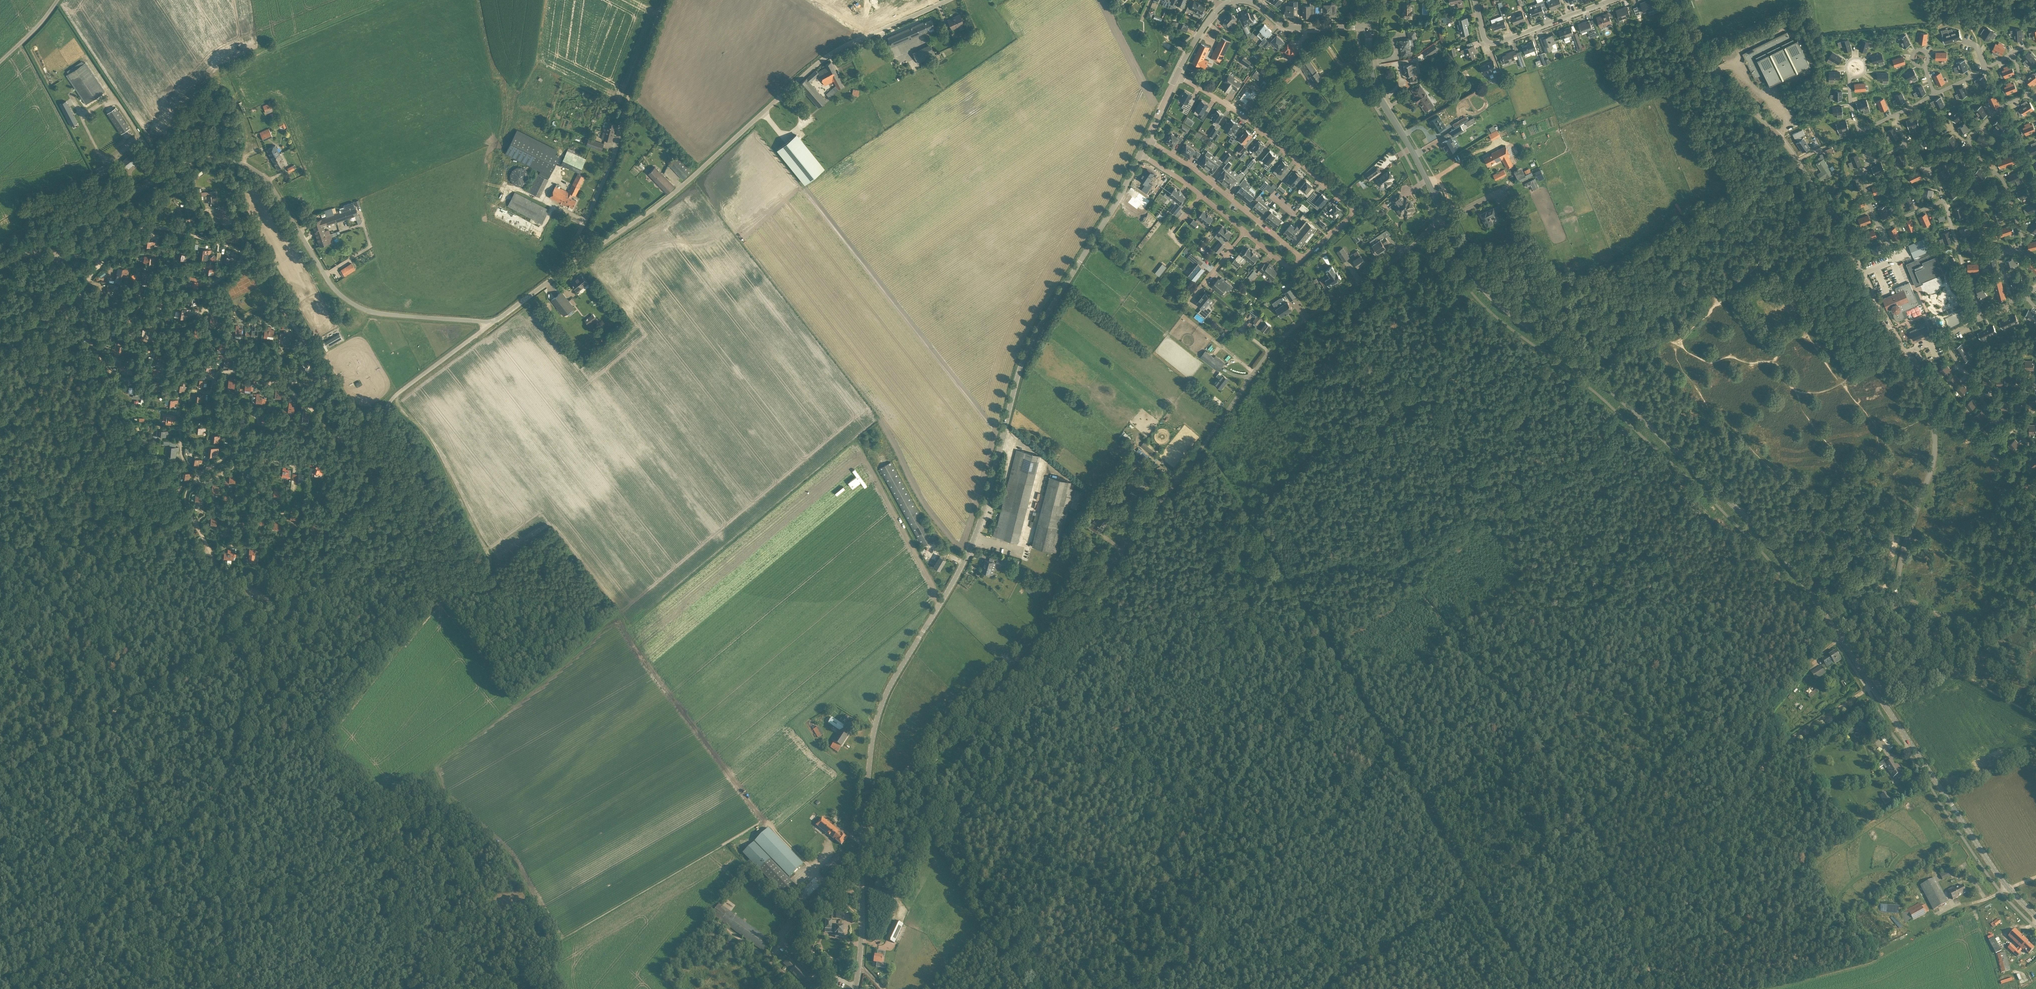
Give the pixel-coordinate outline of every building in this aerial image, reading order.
[(1549,6),(1551,10),(1555,9),(1554,7),(1562,4),(1560,0),(1547,0),(1549,6)] [(1188,6),(1186,10),(1193,13),(1193,15),(1200,18),(1202,13),(1205,5),(1200,3),(1197,2),(1194,1),(1191,7),(1188,6)] [(1290,5),(1286,5),(1286,10),(1285,10),(1285,14),(1290,14),(1290,15),(1294,15),(1294,9),(1298,9),(1298,1),(1290,1),(1290,5)] [(1336,11),(1336,6),(1337,6),(1336,1),(1331,1),(1331,4),(1324,4),(1320,4),(1320,14),(1324,14),(1329,14),(1329,16),(1337,16),(1337,11),(1336,11)] [(1638,6),(1633,8),(1636,15),(1640,13),(1639,11),(1643,10),(1644,12),(1648,11),(1654,8),(1655,12),(1659,11),(1656,2),(1653,4),(1652,1),(1647,3),(1646,1),(1640,3),(1642,6),(1638,7),(1638,6)] [(1310,2),(1310,5),(1303,5),(1303,16),(1311,16),(1311,14),(1311,9),(1314,9),(1314,3),(1314,2),(1310,2)] [(1532,4),(1528,5),(1533,16),(1536,15),(1537,16),(1544,13),(1540,2),(1533,4),(1532,4)] [(1408,18),(1412,18),(1412,6),(1411,6),(1411,3),(1404,3),(1404,10),(1403,10),(1403,17),(1408,17),(1408,18)] [(1621,8),(1622,10),(1617,12),(1619,19),(1617,20),(1618,23),(1624,21),(1623,18),(1630,15),(1627,6),(1621,8)] [(1243,16),(1239,18),(1243,26),(1247,24),(1251,22),(1252,24),(1257,22),(1253,13),(1250,15),(1248,11),(1245,13),(1244,11),(1243,11),(1244,12),(1241,13),(1243,16)] [(1511,15),(1508,16),(1510,22),(1513,21),(1514,24),(1525,20),(1522,12),(1520,12),(1521,14),(1512,17),(1511,15)] [(1225,22),(1223,24),(1229,31),(1233,27),(1230,25),(1237,18),(1231,13),(1228,16),(1227,15),(1223,20),(1225,22)] [(1597,18),(1600,27),(1612,23),(1608,13),(1602,15),(1603,16),(1597,18)] [(948,21),(952,29),(964,24),(960,14),(955,16),(956,17),(948,21)] [(1466,22),(1468,22),(1467,17),(1459,19),(1460,24),(1458,24),(1459,31),(1461,30),(1462,35),(1469,34),(1466,22)] [(923,22),(919,24),(923,33),(927,31),(927,30),(934,27),(931,19),(924,23),(923,22)] [(1492,23),(1495,30),(1502,28),(1502,29),(1507,27),(1504,19),(1492,23)] [(1586,21),(1578,24),(1581,32),(1587,30),(1588,32),(1590,32),(1591,36),(1592,36),(1593,36),(1598,34),(1594,24),(1591,25),(1590,21),(1587,23),(1586,21)] [(1184,26),(1185,24),(1181,22),(1178,28),(1186,32),(1188,28),(1184,26)] [(923,33),(919,24),(888,37),(892,46),(923,33)] [(1257,34),(1262,38),(1266,35),(1267,36),(1272,31),(1265,24),(1260,29),(1261,30),(1257,34)] [(1571,27),(1559,31),(1562,38),(1573,34),(1571,27)] [(1949,33),(1942,35),(1945,44),(1962,39),(1959,30),(1953,32),(1952,28),(1948,30),(1949,33)] [(1988,41),(1994,32),(1987,28),(1986,30),(1984,29),(1982,32),(1984,34),(1982,36),(1988,41)] [(2014,29),(2014,40),(2022,40),(2022,36),(2024,36),(2024,32),(2022,32),(2022,29),(2014,29)] [(1408,32),(1409,38),(1405,39),(1405,40),(1400,41),(1401,50),(1403,49),(1404,56),(1412,54),(1410,43),(1412,42),(1412,41),(1412,40),(1416,40),(1415,31),(1408,32)] [(1757,59),(1764,73),(1770,85),(1778,81),(1780,84),(1808,71),(1806,67),(1810,65),(1797,39),(1794,41),(1792,38),(1790,39),(1787,32),(1742,54),(1745,58),(1749,60),(1747,64),(1757,59)] [(1928,33),(1921,32),(1919,43),(1926,44),(1928,33)] [(1573,34),(1578,48),(1577,48),(1578,51),(1583,49),(1582,47),(1582,45),(1577,33),(1573,34)] [(1277,34),(1274,38),(1271,41),(1278,48),(1285,42),(1277,34)] [(1542,43),(1546,52),(1557,48),(1552,35),(1545,38),(1545,36),(1540,38),(1542,43)] [(1906,35),(1899,38),(1904,48),(1911,45),(1906,35)] [(1211,58),(1220,62),(1230,41),(1221,37),(1211,58)] [(1267,40),(1265,38),(1258,45),(1261,47),(1263,45),(1267,40)] [(1848,39),(1841,41),(1844,52),(1851,49),(1848,39)] [(1869,42),(1862,39),(1859,50),(1866,52),(1869,42)] [(1529,44),(1522,46),(1525,53),(1531,51),(1536,49),(1533,41),(1529,42),(1529,44)] [(1993,50),(2002,54),(2005,48),(2002,46),(2003,44),(1999,42),(1998,45),(1996,44),(1993,50)] [(1193,63),(1205,68),(1208,61),(1204,59),(1209,47),(1202,43),(1193,63)] [(913,53),(918,63),(935,55),(930,44),(913,53)] [(1288,44),(1282,51),(1284,54),(1285,53),(1287,53),(1287,54),(1288,57),(1291,57),(1292,58),(1293,57),(1295,54),(1298,51),(1297,51),(1298,50),(1295,47),(1294,48),(1294,47),(1293,48),(1291,46),(1291,47),(1288,44)] [(1434,44),(1426,50),(1430,55),(1438,50),(1434,44)] [(1474,52),(1476,51),(1474,45),(1464,49),(1468,60),(1475,57),(1474,52)] [(1517,55),(1515,50),(1509,52),(1509,53),(1503,56),(1503,58),(1500,59),(1502,64),(1515,59),(1514,56),(1517,55)] [(1517,55),(1521,67),(1525,65),(1520,51),(1516,53),(1517,55)] [(1842,57),(1832,52),(1829,58),(1838,64),(1842,57)] [(2023,57),(2030,65),(2035,60),(2034,58),(2035,56),(2033,53),(2031,55),(2029,52),(2023,57)] [(1881,53),(1871,56),(1873,63),(1883,61),(1881,53)] [(1903,56),(1893,59),(1895,67),(1905,63),(1903,56)] [(1244,57),(1241,62),(1248,67),(1251,62),(1244,57)] [(1317,71),(1309,59),(1300,66),(1310,80),(1310,81),(1313,79),(1315,82),(1318,81),(1322,78),(1317,71)] [(1754,78),(1764,73),(1757,59),(1747,64),(1754,78)] [(1965,59),(1957,62),(1960,72),(1968,70),(1965,59)] [(827,67),(818,72),(819,74),(825,85),(834,80),(836,85),(838,89),(844,86),(838,75),(831,61),(826,64),(827,67)] [(1490,63),(1481,67),(1483,73),(1488,71),(1489,75),(1492,73),(1494,73),(1493,69),(1496,68),(1493,61),(1489,62),(1490,63)] [(66,76),(85,103),(86,105),(105,92),(86,63),(66,76)] [(1410,79),(1411,83),(1417,82),(1417,77),(1415,77),(1414,70),(1412,70),(1412,68),(1416,67),(1416,63),(1411,64),(1404,65),(1406,76),(1410,75),(1411,79),(1410,79)] [(1240,74),(1247,79),(1253,72),(1245,66),(1240,74)] [(2015,73),(2012,67),(2008,68),(2008,66),(2004,68),(2005,70),(2003,71),(2005,77),(2015,73)] [(1913,69),(1905,74),(1908,80),(1917,76),(1913,69)] [(819,74),(818,72),(816,70),(799,85),(819,107),(826,101),(819,93),(810,82),(819,74)] [(1494,73),(1492,73),(1496,83),(1503,80),(1500,70),(1494,73)] [(1290,71),(1282,78),(1286,82),(1294,76),(1290,71)] [(1940,73),(1934,76),(1938,85),(1945,82),(1940,73)] [(2026,79),(2031,85),(2033,82),(2035,84),(2035,83),(2035,75),(2034,73),(2026,79)] [(1984,75),(1977,79),(1982,87),(1988,84),(1984,75)] [(1226,82),(1222,87),(1229,92),(1233,87),(1237,90),(1241,83),(1235,78),(1234,80),(1228,76),(1224,81),(1226,82)] [(2017,90),(2014,83),(2011,85),(2010,82),(2006,84),(2007,86),(2005,87),(2008,93),(2017,90)] [(1865,83),(1854,84),(1855,91),(1866,90),(1865,83)] [(839,90),(838,89),(836,85),(826,94),(830,98),(839,90)] [(1422,104),(1422,105),(1423,105),(1426,110),(1433,105),(1427,96),(1425,94),(1426,94),(1425,93),(1424,94),(1421,90),(1422,88),(1420,85),(1413,90),(1413,89),(1412,90),(1417,95),(1414,97),(1413,96),(1418,103),(1421,101),(1422,104)] [(1921,85),(1915,88),(1919,96),(1925,93),(1921,85)] [(1963,86),(1957,90),(1961,98),(1967,95),(1963,86)] [(1239,98),(1238,99),(1246,104),(1251,97),(1256,101),(1260,94),(1254,89),(1252,91),(1246,88),(1241,95),(1239,98)] [(1185,108),(1183,111),(1187,113),(1192,105),(1188,103),(1193,95),(1185,90),(1183,94),(1182,94),(1179,99),(1184,101),(1183,102),(1184,103),(1182,107),(1185,108)] [(1901,92),(1894,96),(1898,105),(1905,102),(1901,92)] [(1995,95),(1988,99),(1993,108),(1999,105),(1995,95)] [(1940,97),(1934,100),(1938,109),(1944,105),(1940,97)] [(1884,98),(1876,101),(1881,111),(1888,108),(1884,98)] [(1866,99),(1856,103),(1859,111),(1869,108),(1866,99)] [(1201,113),(1198,117),(1203,120),(1209,111),(1205,109),(1209,104),(1202,100),(1196,109),(1199,111),(1199,112),(1201,113)] [(2034,109),(2030,102),(2027,104),(2025,101),(2022,104),(2023,106),(2020,108),(2024,115),(2025,115),(2034,109)] [(60,106),(71,126),(77,123),(66,103),(60,106)] [(270,103),(263,106),(266,112),(272,109),(270,103)] [(127,128),(115,106),(106,111),(118,133),(127,128)] [(1841,106),(1832,107),(1833,115),(1842,114),(1843,114),(1842,106),(1841,106)] [(1981,106),(1975,110),(1981,119),(1987,114),(1981,106)] [(1959,109),(1951,116),(1955,122),(1964,115),(1959,109)] [(1213,114),(1211,117),(1215,120),(1213,124),(1216,125),(1210,135),(1214,137),(1222,124),(1219,122),(1224,114),(1221,112),(1221,111),(1219,110),(1218,110),(1217,110),(1214,114),(1213,114)] [(1441,115),(1432,121),(1434,124),(1433,125),(1435,128),(1436,127),(1439,131),(1445,128),(1440,120),(1443,119),(1441,115)] [(1916,118),(1906,121),(1908,128),(1918,125),(1916,118)] [(1238,123),(1231,119),(1228,123),(1227,122),(1223,127),(1232,133),(1233,131),(1235,132),(1239,126),(1237,124),(1238,123)] [(1937,119),(1931,122),(1935,131),(1942,128),(1937,119)] [(1999,119),(1994,124),(2001,131),(2007,126),(1999,119)] [(1959,127),(1962,132),(1967,130),(1967,131),(1972,129),(1968,121),(1963,124),(1964,125),(1959,127)] [(602,139),(611,141),(616,124),(608,122),(607,128),(605,127),(602,139)] [(1844,122),(1833,125),(1835,133),(1846,130),(1844,122)] [(2026,134),(2035,131),(2033,124),(2029,125),(2028,123),(2025,125),(2026,127),(2024,128),(2026,134)] [(1187,133),(1190,128),(1184,124),(1181,129),(1187,133)] [(1461,125),(1450,131),(1454,136),(1464,130),(1461,125)] [(269,128),(260,132),(263,140),(272,136),(269,128)] [(1893,128),(1887,131),(1892,140),(1898,137),(1893,128)] [(518,129),(506,153),(541,171),(539,174),(549,179),(560,156),(556,154),(558,149),(518,129)] [(1238,150),(1242,153),(1253,139),(1251,137),(1252,135),(1246,130),(1239,138),(1245,143),(1244,145),(1243,144),(1238,150)] [(1488,134),(1491,139),(1500,135),(1497,130),(1488,134)] [(1801,130),(1791,135),(1794,140),(1795,140),(1797,142),(1796,144),(1803,152),(1809,147),(1802,138),(1801,139),(1800,137),(1803,135),(1801,130)] [(1168,135),(1166,139),(1168,140),(1167,141),(1171,143),(1170,144),(1174,147),(1177,141),(1180,143),(1183,138),(1178,135),(1177,137),(1172,133),(1170,136),(1168,135)] [(1237,136),(1233,133),(1229,140),(1232,142),(1237,136)] [(824,169),(796,134),(778,149),(806,183),(824,169)] [(1952,135),(1946,140),(1952,148),(1958,144),(1952,135)] [(1980,135),(1977,141),(1986,145),(1989,139),(1980,135)] [(1451,137),(1442,142),(1444,146),(1446,150),(1447,149),(1449,153),(1457,148),(1451,137)] [(589,138),(587,144),(602,150),(604,144),(589,138)] [(1920,142),(1920,143),(1916,145),(1919,150),(1923,148),(1923,147),(1926,145),(1926,146),(1927,145),(1925,141),(1924,139),(1920,142)] [(1255,150),(1252,154),(1256,157),(1261,151),(1260,151),(1265,145),(1263,144),(1264,143),(1261,141),(1260,141),(1259,140),(1256,144),(1255,143),(1252,147),(1255,150)] [(1195,150),(1187,144),(1184,148),(1183,148),(1182,150),(1182,151),(1182,152),(1190,157),(1192,154),(1194,156),(1193,156),(1197,159),(1201,153),(1197,151),(1196,151),(1195,150)] [(1864,154),(1870,156),(1872,151),(1871,151),(1873,146),(1867,144),(1865,149),(1866,149),(1864,154)] [(267,149),(272,159),(276,156),(276,155),(280,153),(275,145),(267,149)] [(1492,154),(1484,158),(1488,165),(1491,163),(1492,165),(1497,163),(1496,162),(1502,158),(1507,168),(1513,165),(1508,155),(1510,154),(1506,146),(1492,153),(1492,154)] [(561,165),(579,174),(587,159),(584,157),(585,155),(573,150),(569,148),(561,165)] [(1268,170),(1276,161),(1273,159),(1276,155),(1270,150),(1262,159),(1267,163),(1264,167),(1268,170)] [(1203,165),(1202,166),(1206,168),(1213,159),(1209,157),(1210,153),(1208,151),(1205,154),(1206,155),(1200,163),(1203,165)] [(272,159),(277,168),(284,164),(281,158),(282,157),(280,153),(276,155),(276,156),(272,159)] [(1232,155),(1228,153),(1223,159),(1226,162),(1231,157),(1232,155)] [(1902,153),(1896,157),(1901,165),(1907,162),(1902,153)] [(123,162),(129,169),(135,164),(136,165),(140,162),(133,154),(123,162)] [(1963,158),(1959,160),(1962,166),(1966,163),(1967,164),(1971,162),(1967,154),(1962,157),(1963,158)] [(669,164),(683,179),(692,170),(678,155),(669,164)] [(1857,155),(1851,157),(1854,166),(1861,164),(1857,155)] [(2017,155),(2007,158),(2010,164),(2019,161),(2017,155)] [(1253,158),(1247,166),(1248,166),(1250,168),(1251,168),(1257,161),(1253,158)] [(2007,158),(1998,161),(2000,167),(2010,164),(2007,158)] [(1213,159),(1206,168),(1210,171),(1210,170),(1213,172),(1219,164),(1220,165),(1222,161),(1220,159),(1216,162),(1213,159)] [(1821,171),(1817,174),(1821,180),(1825,177),(1826,178),(1833,173),(1823,159),(1816,163),(1821,171)] [(1283,160),(1276,169),(1279,172),(1276,175),(1282,180),(1288,172),(1285,169),(1289,164),(1283,160)] [(1221,181),(1224,183),(1231,174),(1228,171),(1232,164),(1229,161),(1223,168),(1225,169),(1222,173),(1223,173),(1219,178),(1221,180),(1221,181)] [(1948,162),(1943,166),(1948,175),(1953,171),(1948,162)] [(1881,163),(1872,167),(1874,174),(1884,170),(1881,163)] [(108,167),(97,173),(99,177),(100,178),(109,173),(108,172),(110,171),(108,167)] [(511,174),(511,176),(511,177),(511,178),(512,181),(513,182),(514,183),(515,184),(517,185),(519,185),(521,185),(522,185),(524,184),(525,184),(527,182),(528,181),(529,179),(529,177),(529,175),(529,174),(528,173),(528,171),(527,171),(526,170),(525,169),(524,168),(522,167),(520,167),(519,167),(517,167),(516,168),(514,169),(513,170),(512,171),(511,173),(511,174)] [(667,193),(675,186),(655,167),(648,173),(667,193)] [(1370,172),(1373,176),(1375,175),(1378,179),(1377,179),(1382,186),(1386,184),(1387,185),(1392,181),(1391,180),(1394,178),(1389,171),(1381,176),(1379,173),(1380,172),(1377,167),(1370,172)] [(1142,176),(1140,179),(1146,183),(1141,189),(1147,193),(1152,184),(1148,182),(1154,173),(1147,168),(1144,174),(1143,173),(1143,174),(1142,176)] [(1979,168),(1974,173),(1981,181),(1987,175),(1979,168)] [(1493,174),(1495,180),(1506,174),(1503,169),(1493,174)] [(1231,174),(1224,183),(1227,186),(1228,185),(1230,187),(1237,179),(1239,181),(1245,174),(1242,171),(1235,177),(1231,174)] [(1918,171),(1909,175),(1912,181),(1921,177),(1918,171)] [(1289,175),(1283,181),(1288,185),(1291,182),(1294,185),(1301,176),(1300,175),(1301,174),(1298,172),(1297,173),(1296,172),(1291,177),(1289,175)] [(1532,172),(1518,179),(1520,181),(1533,174),(1532,172)] [(2019,172),(2009,176),(2012,182),(2021,178),(2019,172)] [(550,197),(565,205),(565,204),(573,208),(577,200),(571,197),(573,194),(575,195),(585,177),(578,173),(568,192),(556,186),(550,197)] [(527,190),(539,197),(549,179),(537,174),(530,187),(529,187),(527,190)] [(1242,186),(1236,193),(1238,194),(1238,195),(1241,198),(1242,197),(1249,187),(1251,185),(1247,181),(1247,180),(1245,178),(1239,184),(1242,186)] [(1858,178),(1852,179),(1855,189),(1861,187),(1858,178)] [(1533,179),(1525,183),(1527,187),(1530,186),(1532,190),(1537,188),(1533,179)] [(1306,180),(1301,187),(1305,191),(1303,193),(1307,197),(1310,194),(1307,192),(1313,186),(1306,180)] [(1265,181),(1260,187),(1263,190),(1268,183),(1265,181)] [(1882,185),(1872,187),(1874,194),(1884,191),(1882,185)] [(1953,186),(1946,189),(1950,198),(1957,195),(1953,186)] [(1254,192),(1249,187),(1242,197),(1245,199),(1244,200),(1247,203),(1249,201),(1252,202),(1254,200),(1252,199),(1255,195),(1254,192)] [(2026,187),(2017,192),(2020,199),(2030,195),(2026,187)] [(1183,194),(1179,190),(1178,190),(1175,188),(1172,192),(1169,189),(1164,195),(1168,198),(1170,196),(1178,202),(1171,211),(1175,214),(1183,205),(1181,203),(1186,197),(1183,194)] [(212,191),(201,192),(202,199),(204,199),(204,202),(216,201),(216,195),(212,195),(212,191)] [(1989,196),(1994,198),(1993,200),(1998,202),(2001,194),(1996,192),(1996,193),(1991,191),(1989,196)] [(508,206),(542,223),(549,210),(515,192),(508,206)] [(1129,201),(1128,202),(1129,203),(1137,209),(1141,203),(1145,206),(1150,200),(1139,193),(1135,198),(1132,196),(1130,200),(1129,201)] [(1400,193),(1392,199),(1392,200),(1395,203),(1396,204),(1393,206),(1401,216),(1404,213),(1407,217),(1413,214),(1412,212),(1415,210),(1412,206),(1413,205),(1410,201),(1410,202),(1407,198),(1404,199),(1400,193)] [(1311,195),(1307,199),(1316,207),(1318,203),(1322,206),(1328,198),(1322,194),(1317,200),(1311,195)] [(1253,207),(1257,211),(1263,204),(1265,201),(1259,195),(1255,200),(1254,200),(1254,201),(1256,203),(1253,207)] [(1909,197),(1903,200),(1907,209),(1913,206),(1909,197)] [(1863,198),(1854,202),(1857,208),(1866,204),(1863,198)] [(1330,202),(1323,209),(1330,214),(1334,218),(1336,215),(1337,216),(1337,215),(1341,210),(1339,209),(1339,208),(1336,205),(1336,206),(1334,204),(1333,205),(1330,202)] [(2027,206),(2030,213),(2035,211),(2035,202),(2027,206)] [(1265,210),(1267,212),(1269,209),(1263,204),(1257,211),(1261,214),(1265,210)] [(1885,205),(1878,207),(1882,217),(1889,215),(1885,205)] [(355,207),(334,214),(337,222),(355,216),(357,220),(361,219),(360,216),(358,214),(355,207)] [(1486,211),(1481,214),(1487,226),(1493,223),(1490,217),(1497,213),(1494,207),(1487,211),(1486,211)] [(1962,207),(1955,208),(1957,218),(1964,217),(1962,207)] [(326,217),(312,222),(315,230),(314,231),(314,233),(316,233),(317,238),(317,239),(317,241),(318,242),(320,246),(333,241),(329,230),(325,231),(324,227),(337,222),(334,214),(334,215),(332,209),(324,212),(326,217)] [(1266,218),(1270,222),(1276,215),(1269,209),(1267,212),(1270,214),(1266,218)] [(215,213),(215,216),(218,216),(218,220),(224,220),(224,216),(227,216),(227,210),(217,210),(217,213),(215,213)] [(1210,215),(1207,212),(1207,213),(1203,210),(1197,217),(1208,226),(1214,218),(1210,215)] [(1937,217),(1937,216),(1939,221),(1945,219),(1944,214),(1943,214),(1941,210),(1935,212),(1937,217)] [(1994,214),(1997,220),(2001,218),(2002,219),(2006,218),(2003,210),(1998,212),(1999,212),(1994,214)] [(1276,215),(1270,222),(1274,225),(1276,223),(1279,225),(1283,220),(1280,218),(1282,215),(1278,212),(1276,215)] [(1284,233),(1290,238),(1292,236),(1294,238),(1292,240),(1302,248),(1304,244),(1309,238),(1310,238),(1314,232),(1317,228),(1311,223),(1313,220),(1304,213),(1300,218),(1304,221),(1305,221),(1307,222),(1301,230),(1298,228),(1299,227),(1297,225),(1296,227),(1291,223),(1284,233)] [(1925,214),(1919,217),(1923,226),(1930,223),(1925,214)] [(1868,215),(1858,219),(1861,225),(1870,221),(1868,215)] [(1910,219),(1904,221),(1908,231),(1914,228),(1910,219)] [(1317,223),(1323,228),(1326,225),(1320,220),(1317,223)] [(2012,225),(2002,228),(2005,235),(2014,232),(2012,225)] [(1217,232),(1223,238),(1221,241),(1220,241),(1214,249),(1219,253),(1225,245),(1223,243),(1226,240),(1232,234),(1228,231),(1229,230),(1226,228),(1226,229),(1222,226),(1217,232)] [(1965,229),(1960,229),(1961,235),(1966,235),(1966,234),(1971,234),(1970,227),(1965,228),(1965,229)] [(1113,229),(1106,239),(1110,242),(1110,241),(1115,245),(1121,239),(1124,241),(1127,237),(1124,235),(1125,234),(1118,228),(1116,231),(1113,229)] [(1895,228),(1889,230),(1893,239),(1899,237),(1895,228)] [(2002,228),(1993,231),(1995,239),(2005,235),(2002,228)] [(1874,230),(1864,233),(1866,239),(1876,236),(1874,230)] [(1948,232),(1942,234),(1945,243),(1951,241),(1948,232)] [(1374,247),(1372,249),(1375,254),(1378,253),(1381,251),(1384,249),(1383,249),(1386,247),(1385,246),(1390,243),(1385,237),(1383,238),(1380,234),(1377,237),(1379,240),(1372,245),(1374,247)] [(1926,237),(1908,245),(1910,249),(1913,257),(1932,249),(1929,242),(1926,237)] [(2028,243),(2029,251),(2035,249),(2035,241),(2028,243)] [(1970,243),(1964,245),(1967,255),(1973,253),(1970,243)] [(1872,249),(1874,255),(1879,253),(1879,252),(1882,251),(1883,251),(1881,244),(1876,246),(1876,247),(1872,249)] [(1243,249),(1232,263),(1237,268),(1241,264),(1238,261),(1242,255),(1245,258),(1253,264),(1259,256),(1255,253),(1256,253),(1252,250),(1248,248),(1245,251),(1243,249)] [(1337,251),(1344,261),(1349,258),(1343,248),(1337,251)] [(201,249),(200,255),(200,259),(207,260),(208,253),(210,253),(210,250),(201,249)] [(1357,258),(1354,260),(1358,266),(1365,262),(1362,257),(1361,255),(1357,250),(1354,253),(1357,258)] [(1935,251),(1906,263),(1915,286),(1916,286),(1918,285),(1923,283),(1922,281),(1943,273),(1943,272),(1935,251)] [(1189,274),(1191,276),(1196,280),(1206,269),(1201,265),(1203,262),(1192,252),(1188,256),(1197,264),(1189,274)] [(145,262),(147,263),(154,264),(155,261),(157,261),(157,258),(150,257),(151,253),(149,253),(148,257),(145,256),(145,262)] [(2012,259),(2007,260),(2009,266),(2014,265),(2014,266),(2019,264),(2017,256),(2012,258),(2012,259)] [(1996,257),(1988,259),(1990,269),(1998,268),(1996,257)] [(2025,264),(2033,271),(2035,267),(2035,263),(2030,258),(2025,264)] [(349,264),(341,270),(344,276),(353,270),(349,264)] [(1167,267),(1163,264),(1157,272),(1160,274),(1167,267)] [(1260,270),(1268,276),(1272,278),(1277,272),(1271,267),(1272,266),(1269,264),(1267,266),(1265,264),(1260,270)] [(1337,271),(1336,272),(1332,266),(1326,270),(1329,274),(1320,280),(1322,283),(1326,281),(1330,286),(1334,283),(1335,284),(1338,282),(1337,280),(1341,278),(1337,271)] [(124,269),(118,267),(116,274),(114,274),(113,277),(122,279),(124,269)] [(578,291),(588,283),(581,274),(571,282),(578,291)] [(2021,276),(2011,279),(2013,287),(2023,284),(2021,276)] [(1212,287),(1221,294),(1226,287),(1230,290),(1233,286),(1225,280),(1223,282),(1218,279),(1212,287)] [(2001,279),(1993,281),(1996,291),(2004,289),(2001,279)] [(202,282),(193,280),(191,286),(193,287),(192,289),(196,290),(197,288),(198,288),(199,285),(201,285),(202,282)] [(1895,311),(1893,315),(1895,320),(1898,321),(1903,319),(1904,316),(1902,311),(1919,304),(1909,282),(1894,288),(1896,293),(1883,299),(1887,309),(1891,308),(1893,310),(1895,311)] [(107,290),(105,289),(104,292),(107,293),(107,296),(117,297),(118,290),(114,289),(114,287),(107,286),(107,290)] [(1980,297),(1981,298),(1987,295),(1985,291),(1984,291),(1982,286),(1976,289),(1978,294),(1979,293),(1981,297),(1980,297)] [(1282,301),(1284,303),(1276,308),(1281,316),(1286,313),(1286,314),(1289,312),(1289,311),(1293,309),(1288,301),(1290,300),(1290,301),(1296,297),(1291,288),(1285,292),(1288,297),(1282,301)] [(2004,289),(1996,291),(1998,301),(2006,299),(2004,289)] [(562,291),(551,300),(564,315),(574,307),(562,291)] [(1197,303),(1203,307),(1199,312),(1198,312),(1205,318),(1205,317),(1209,312),(1208,311),(1210,307),(1207,304),(1212,298),(1205,293),(1202,296),(1200,299),(1197,303)] [(179,318),(185,319),(186,316),(188,316),(189,309),(180,308),(179,318)] [(2029,309),(2024,316),(2032,321),(2035,314),(2029,309)] [(593,314),(585,320),(589,326),(598,320),(593,314)] [(2015,314),(2007,318),(2011,325),(2019,322),(2015,314)] [(1258,315),(1253,321),(1255,322),(1253,324),(1256,326),(1255,326),(1259,330),(1261,328),(1266,332),(1271,325),(1266,321),(1262,318),(1258,315)] [(2011,325),(2007,318),(1999,322),(2003,329),(2011,325)] [(1916,339),(1921,337),(1928,334),(1930,333),(1927,325),(1925,326),(1916,330),(1910,332),(1913,340),(1916,339)] [(1993,325),(1986,329),(1989,336),(1997,332),(1993,325)] [(246,328),(245,334),(251,335),(257,336),(257,334),(258,332),(258,330),(258,329),(255,329),(255,326),(252,326),(252,330),(249,330),(249,328),(246,328)] [(273,336),(274,329),(271,329),(271,327),(268,327),(268,329),(264,328),(263,337),(267,338),(267,336),(273,336)] [(103,338),(114,339),(115,330),(113,330),(113,329),(106,329),(106,332),(103,331),(103,338)] [(1989,336),(1986,329),(1978,332),(1981,340),(1989,336)] [(280,332),(279,343),(282,343),(283,340),(289,341),(290,334),(287,334),(287,331),(284,331),(284,333),(280,332)] [(324,342),(327,346),(341,338),(339,334),(324,342)] [(217,348),(224,349),(224,346),(226,346),(227,343),(224,343),(224,341),(220,340),(220,342),(218,342),(217,348)] [(1966,351),(1961,343),(1954,347),(1959,355),(1966,351)] [(154,348),(152,357),(161,359),(161,356),(163,356),(164,353),(162,353),(163,349),(154,348)] [(1206,350),(1200,357),(1218,371),(1224,363),(1216,357),(1215,358),(1206,350)] [(1966,351),(1959,355),(1963,362),(1970,358),(1966,351)] [(117,366),(126,367),(127,358),(120,357),(120,363),(117,363),(117,366)] [(2025,361),(2025,362),(2025,367),(2026,367),(2027,372),(2027,369),(2034,369),(2034,365),(2033,365),(2033,358),(2032,358),(2032,361),(2025,361)] [(1938,372),(1940,371),(1945,376),(1948,373),(1947,372),(1953,367),(1950,369),(1947,365),(1943,367),(1938,372)] [(1215,384),(1221,389),(1224,385),(1225,384),(1229,379),(1223,374),(1215,384)] [(1946,382),(1949,380),(1953,386),(1957,383),(1956,382),(1961,377),(1959,379),(1955,375),(1946,382)] [(178,384),(177,390),(184,391),(185,388),(187,389),(188,381),(180,380),(180,384),(178,384)] [(245,381),(245,390),(252,390),(253,384),(248,383),(248,381),(245,381)] [(1955,392),(1955,393),(1957,391),(1962,396),(1965,393),(1964,392),(1970,387),(1969,387),(1967,389),(1963,383),(1959,387),(1958,387),(1959,388),(1955,392)] [(129,387),(128,393),(133,393),(133,397),(141,399),(142,395),(140,394),(141,391),(143,392),(143,389),(129,387)] [(252,403),(262,404),(262,397),(259,396),(260,394),(257,394),(256,396),(252,396),(252,403)] [(1975,406),(1979,403),(1978,403),(1976,405),(1972,399),(1968,402),(1969,403),(1964,407),(1964,408),(1966,406),(1970,411),(1975,406)] [(196,408),(195,417),(202,417),(202,414),(204,414),(204,411),(202,411),(203,408),(196,408)] [(1973,418),(1975,417),(1979,421),(1988,414),(1987,413),(1985,415),(1981,411),(1973,418)] [(299,420),(298,423),(302,423),(301,424),(307,425),(309,415),(306,414),(306,412),(303,412),(302,420),(299,420)] [(167,414),(165,423),(171,424),(172,421),(173,422),(173,418),(175,419),(176,416),(171,415),(167,414)] [(1981,428),(1981,429),(1984,427),(1987,431),(1996,424),(1996,423),(1994,425),(1990,421),(1981,428)] [(1999,439),(2005,434),(2004,434),(2002,435),(1999,431),(1990,438),(1990,439),(1992,437),(1997,442),(2000,439),(1999,439)] [(2016,447),(2021,442),(2019,444),(2015,439),(2006,447),(2007,447),(2009,445),(2013,451),(2017,448),(2016,447)] [(1141,446),(1151,454),(1154,450),(1145,442),(1141,446)] [(169,452),(169,456),(175,457),(176,450),(178,450),(178,447),(176,447),(169,446),(169,452)] [(209,447),(208,456),(215,457),(215,454),(217,454),(218,448),(209,447)] [(996,536),(1018,542),(1040,455),(1017,449),(997,525),(999,525),(996,536)] [(1129,468),(1134,472),(1142,463),(1136,458),(1129,468)] [(880,469),(922,547),(934,541),(892,462),(880,469)] [(282,475),(282,476),(288,477),(288,476),(290,476),(291,472),(289,471),(289,469),(286,469),(286,467),(283,466),(282,471),(282,475)] [(1084,491),(1069,488),(1071,482),(1050,476),(1032,546),(1057,552),(1069,506),(1079,509),(1084,491)] [(1132,490),(1138,494),(1144,486),(1145,487),(1147,483),(1140,478),(1132,490)] [(212,492),(218,493),(218,492),(219,492),(220,488),(218,488),(219,486),(216,486),(216,484),(213,483),(212,492)] [(199,492),(196,492),(194,504),(203,505),(204,495),(199,494),(199,492)] [(265,520),(265,518),(262,518),(262,515),(259,515),(258,524),(264,525),(264,524),(266,524),(266,520),(265,520)] [(1090,527),(1096,532),(1098,528),(1101,531),(1101,530),(1106,524),(1107,524),(1109,522),(1102,516),(1096,522),(1095,521),(1090,527)] [(315,522),(312,521),(311,530),(323,532),(324,525),(315,524),(315,522)] [(229,529),(230,528),(228,526),(226,527),(223,530),(221,532),(225,536),(231,532),(229,529)] [(224,552),(224,558),(227,559),(233,559),(235,559),(236,558),(236,553),(234,553),(234,552),(231,552),(231,550),(228,550),(228,552),(224,552)] [(934,566),(940,569),(946,559),(940,556),(934,566)] [(981,571),(990,573),(993,562),(985,560),(981,571)] [(1025,590),(1036,599),(1042,591),(1032,582),(1025,590)] [(1049,585),(1046,589),(1051,594),(1054,589),(1049,585)] [(1822,659),(1826,665),(1833,660),(1835,664),(1841,659),(1836,651),(1829,655),(1822,659)] [(1821,666),(1811,672),(1815,680),(1826,673),(1824,671),(1824,670),(1821,666)] [(832,741),(833,741),(830,747),(838,752),(841,747),(856,724),(849,719),(844,725),(832,717),(828,723),(839,730),(832,741)] [(1857,727),(1862,729),(1866,730),(1868,725),(1859,722),(1857,727)] [(1847,732),(1848,734),(1856,727),(1855,725),(1847,732)] [(817,738),(822,735),(818,726),(812,729),(817,738)] [(1890,757),(1878,764),(1880,767),(1884,765),(1886,768),(1887,767),(1893,777),(1896,775),(1899,779),(1903,776),(1890,757)] [(816,825),(841,845),(847,838),(822,817),(816,825)] [(755,841),(790,877),(803,864),(768,828),(755,841)] [(813,852),(817,847),(812,843),(808,848),(813,852)] [(833,859),(841,867),(845,864),(836,855),(833,859)] [(759,869),(787,898),(798,888),(770,859),(759,869)] [(1939,875),(1942,880),(1953,874),(1951,869),(1939,875)] [(1920,885),(1934,910),(1948,902),(1935,877),(1920,885)] [(800,893),(805,897),(817,884),(813,880),(800,893)] [(1948,890),(1953,899),(1958,897),(1958,896),(1966,892),(1963,885),(1956,888),(1955,886),(1948,890)] [(795,897),(788,904),(795,911),(802,904),(795,897)] [(768,949),(766,948),(771,941),(719,903),(711,915),(712,917),(713,915),(765,953),(768,949)] [(1902,912),(1908,922),(1929,911),(1925,904),(1922,906),(1920,903),(1902,912)] [(1879,912),(1898,912),(1899,905),(1880,904),(1879,912)] [(1982,916),(1989,924),(1998,916),(1991,908),(1982,916)] [(836,925),(832,925),(832,920),(826,919),(825,928),(831,929),(831,932),(835,933),(836,933),(835,937),(841,938),(841,937),(844,937),(844,933),(843,933),(844,926),(836,925)] [(1990,925),(1993,928),(1995,926),(1996,926),(2000,922),(1997,919),(1990,925)] [(900,922),(895,920),(886,939),(894,943),(903,924),(900,922)] [(2027,942),(2028,941),(2015,929),(2011,933),(2008,936),(2020,947),(2017,950),(2011,944),(2008,948),(2017,957),(2022,952),(2021,951),(2022,949),(2023,950),(2024,950),(2029,954),(2031,952),(2034,948),(2027,942)] [(701,939),(715,950),(723,941),(709,930),(701,939)] [(1998,944),(1995,939),(1994,937),(1989,940),(1996,953),(2001,950),(1998,944)] [(728,950),(731,944),(726,941),(722,947),(728,950)] [(874,962),(882,963),(883,956),(882,956),(883,952),(878,951),(878,955),(875,955),(874,962)] [(1996,955),(1998,964),(1996,964),(1997,966),(1999,966),(2001,973),(2010,970),(2005,952),(1996,955)] [(783,963),(791,970),(791,971),(807,987),(807,986),(810,988),(817,988),(820,986),(797,964),(796,965),(789,958),(783,963)]
